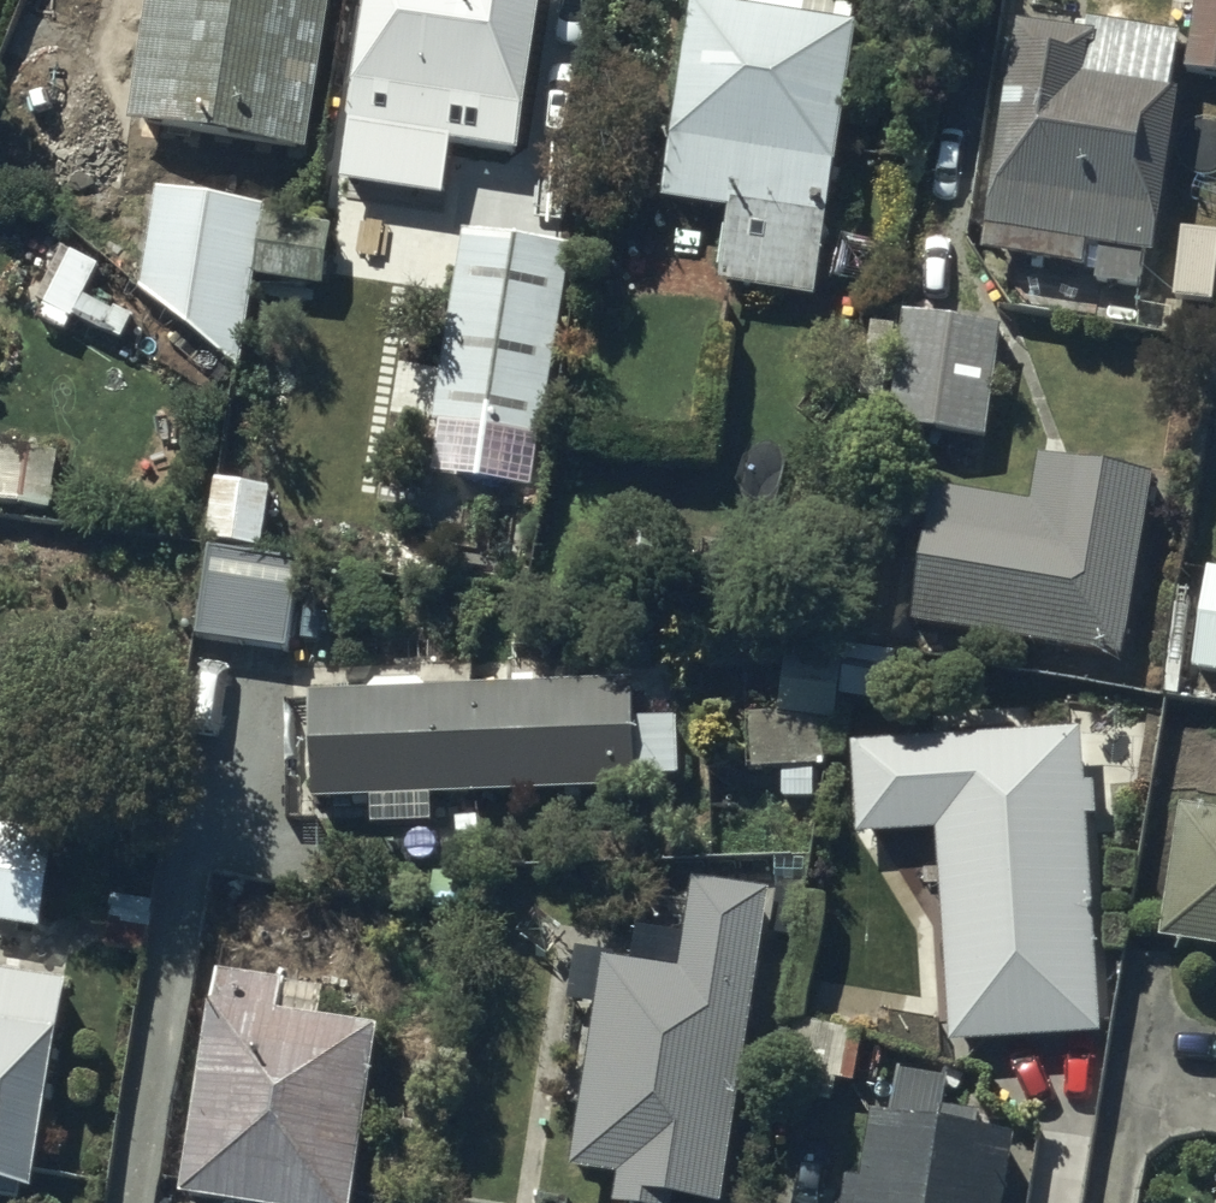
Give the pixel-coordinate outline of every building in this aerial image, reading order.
[(127,108),(318,138),(334,0),(143,0),(127,108)] [(345,118),(404,126),(398,169),(446,175),(451,132),(520,140),(537,0),(360,0),(345,118)] [(857,0),(685,0),(660,188),(729,197),(719,272),(818,285),(857,0)] [(1185,61),(1215,66),(1215,0),(1195,0),(1185,61)] [(1096,23),(1018,11),(982,241),(1083,257),(1086,233),(1102,236),(1096,271),(1138,278),(1143,243),(1153,244),(1179,78),(1169,77),(1177,23),(1098,11),(1096,23)] [(261,212),(153,204),(144,300),(243,383),(250,292),(322,297),(326,230),(260,226),(261,212)] [(571,237),(462,220),(432,413),(541,430),(571,237)] [(97,260),(45,234),(16,292),(104,336),(129,286),(92,268),(97,260)] [(1002,314),(903,302),(901,321),(869,317),(861,390),(894,394),(892,413),(990,425),(1002,314)] [(2,436),(0,444),(0,494),(49,504),(61,448),(2,436)] [(933,477),(909,610),(1120,648),(1152,467),(1037,446),(1028,494),(933,477)] [(276,502),(222,496),(214,554),(269,561),(276,502)] [(1206,558),(1190,659),(1215,662),(1215,560),(1206,558)] [(293,661),(301,580),(210,571),(202,652),(293,661)] [(838,648),(775,648),(774,704),(744,704),(744,761),(785,761),(785,791),(821,791),(821,760),(824,760),(824,712),(838,712),(838,648)] [(629,670),(309,683),(311,790),(636,779),(635,768),(676,766),(674,710),(631,711),(629,670)] [(1079,721),(851,736),(857,825),(933,820),(948,1033),(1099,1023),(1079,721)] [(1177,791),(1155,928),(1215,938),(1215,797),(1177,791)] [(0,811),(0,916),(45,921),(56,817),(0,811)] [(768,878),(693,868),(682,958),(602,949),(575,1155),(619,1160),(614,1193),(645,1197),(647,1182),(720,1192),(768,878)] [(215,960),(179,1181),(328,1202),(349,1202),(375,1012),(277,999),(282,969),(215,960)] [(0,987),(0,1193),(33,1198),(64,996),(0,987)] [(860,1022),(801,1014),(799,1027),(790,1026),(786,1060),(803,1062),(799,1090),(834,1094),(838,1069),(854,1071),(860,1022)] [(869,1100),(861,1168),(844,1165),(838,1202),(1002,1202),(1014,1120),(869,1100)]
